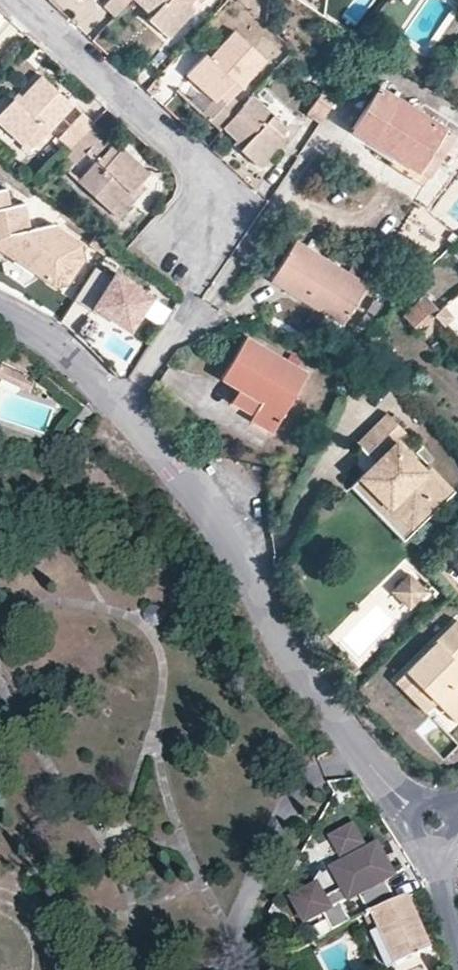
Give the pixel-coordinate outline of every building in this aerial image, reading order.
[(105,4),(116,15),(130,0),(109,0),(105,4)] [(147,5),(143,11),(170,35),(195,7),(201,0),(141,0),(147,5)] [(236,31),(211,57),(206,52),(189,71),(217,99),(220,94),(226,100),(210,118),(221,128),(226,123),(244,103),(233,93),(265,58),(236,31)] [(44,74),(19,100),(14,96),(0,111),(0,117),(24,140),(21,143),(29,150),(73,102),(44,74)] [(160,86),(154,81),(148,89),(153,94),(160,86)] [(341,92),(327,84),(309,113),(321,121),(341,92)] [(445,146),(455,131),(381,85),(354,127),(395,153),(419,168),(435,140),(445,146)] [(239,135),(235,140),(260,164),(285,137),(282,134),(289,127),(253,94),(244,103),(226,123),(239,135)] [(60,135),(71,146),(94,120),(83,111),(60,135)] [(150,172),(122,146),(117,151),(101,136),(106,131),(94,120),(71,146),(65,151),(77,162),(88,151),(98,160),(81,180),(118,215),(147,184),(142,181),(150,172)] [(435,140),(419,168),(395,153),(389,163),(422,183),(445,146),(435,140)] [(54,222),(31,226),(24,201),(11,204),(8,186),(0,188),(0,250),(54,285),(69,281),(85,257),(82,238),(54,222)] [(295,238),(272,277),(343,320),(366,282),(295,238)] [(111,278),(95,267),(74,298),(90,309),(92,306),(93,307),(90,311),(106,322),(109,317),(128,330),(150,297),(114,273),(111,278)] [(424,293),(417,300),(432,315),(434,313),(441,324),(452,317),(444,305),(438,309),(424,293)] [(439,322),(417,300),(404,313),(426,335),(439,322)] [(154,303),(145,321),(161,329),(170,311),(154,303)] [(222,376),(240,387),(261,399),(254,412),(252,417),(274,430),(308,370),(247,334),(222,376)] [(1,365),(0,367),(0,377),(28,392),(33,383),(1,365)] [(240,387),(233,399),(254,412),(261,399),(240,387)] [(400,443),(405,437),(408,433),(387,410),(356,438),(367,451),(377,442),(384,450),(375,459),(352,481),(366,495),(374,488),(411,526),(451,486),(429,463),(424,468),(400,443)] [(375,459),(384,450),(377,442),(367,451),(375,459)] [(352,481),(350,482),(364,497),(366,495),(352,481)] [(374,488),(366,495),(403,534),(411,526),(374,488)] [(366,495),(364,497),(401,535),(403,534),(366,495)] [(430,582),(415,567),(410,572),(412,576),(397,590),(410,602),(430,582)] [(407,670),(437,699),(453,715),(457,710),(457,689),(453,684),(457,679),(457,620),(407,670)] [(407,670),(396,680),(425,711),(437,699),(407,670)] [(368,839),(360,821),(337,831),(345,849),(348,848),(351,855),(336,862),(345,883),(366,912),(372,909),(373,910),(397,899),(387,877),(391,875),(385,863),(382,865),(378,857),(382,856),(377,843),(363,849),(360,843),(368,839)] [(296,904),(305,922),(324,913),(333,929),(366,912),(345,883),(326,891),(320,877),(302,885),(296,904)] [(432,947),(409,893),(397,899),(373,910),(372,909),(366,912),(389,966),(432,947)]
